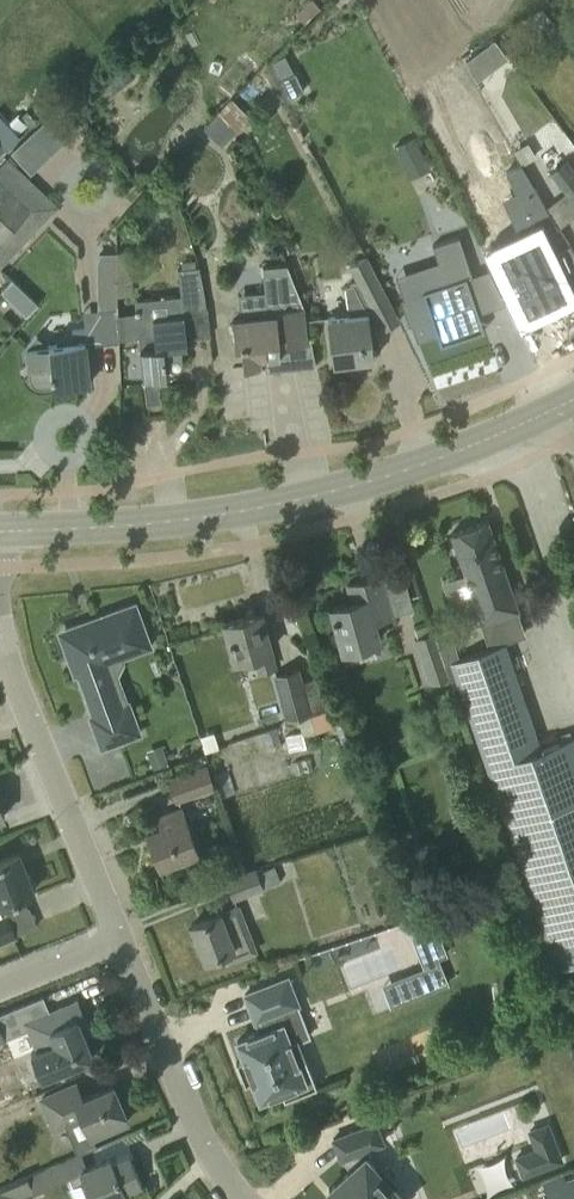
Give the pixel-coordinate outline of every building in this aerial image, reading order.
[(495,39),(463,62),(477,80),(508,57),(495,39)] [(217,116),(205,128),(223,145),(249,117),(246,114),(230,99),(215,115),(217,116)] [(56,109),(39,125),(58,147),(76,130),(56,109)] [(406,175),(428,166),(414,132),(392,142),(406,175)] [(528,142),(514,150),(522,164),(536,156),(528,142)] [(0,267),(57,206),(6,158),(0,165),(0,266),(0,267)] [(566,161),(551,173),(573,203),(573,172),(566,161)] [(521,165),(505,172),(525,214),(544,205),(521,165)] [(425,291),(401,299),(410,325),(413,324),(418,340),(439,334),(443,344),(487,330),(469,279),(474,277),(460,236),(434,245),(447,283),(424,290),(425,291)] [(538,237),(499,255),(525,313),(564,294),(538,237)] [(118,296),(133,295),(133,249),(117,249),(118,266),(118,296)] [(399,320),(384,290),(383,290),(366,257),(350,265),(358,281),(345,286),(349,314),(327,316),(333,363),(374,358),(370,325),(380,324),(383,329),(399,320)] [(304,320),(303,306),(287,264),(262,266),(265,293),(244,295),(246,318),(233,319),(235,345),(241,344),(244,367),(265,365),(265,371),(294,368),(292,345),(307,343),(304,320)] [(113,296),(118,296),(118,266),(97,266),(97,309),(95,309),(99,342),(117,340),(113,307),(113,296)] [(135,300),(140,354),(143,378),(167,375),(165,361),(170,360),(171,362),(171,363),(173,364),(174,365),(175,365),(177,365),(178,365),(180,364),(181,363),(182,362),(182,361),(182,359),(182,353),(181,353),(181,351),(182,351),(181,345),(188,344),(185,314),(183,314),(182,309),(206,307),(201,266),(177,269),(181,295),(135,300)] [(12,278),(0,290),(0,292),(26,316),(38,304),(12,278)] [(26,352),(29,375),(29,378),(30,380),(31,382),(33,384),(35,385),(37,387),(39,388),(42,388),(44,388),(89,383),(85,345),(90,345),(88,329),(72,330),(73,342),(49,345),(37,335),(25,347),(26,352)] [(504,642),(495,616),(518,609),(487,520),(451,532),(474,600),(462,604),(469,625),(480,622),(488,648),(504,642)] [(392,616),(381,576),(348,585),(352,601),(331,607),(346,664),(376,655),(372,642),(380,640),(375,621),(392,616)] [(59,631),(65,647),(74,674),(78,673),(93,715),(89,716),(101,747),(142,733),(129,699),(127,700),(118,676),(124,662),(123,658),(151,648),(135,604),(59,631)] [(266,635),(260,612),(225,622),(235,660),(254,655),(259,670),(274,666),(270,650),(271,650),(266,635)] [(449,676),(433,633),(415,640),(430,683),(449,676)] [(573,736),(540,748),(504,642),(488,648),(451,660),(556,969),(573,963),(573,739),(573,736)] [(300,683),(297,671),(276,676),(288,718),(297,715),(303,735),(332,725),(318,677),(300,683)] [(205,767),(169,780),(176,801),(213,788),(205,767)] [(160,867),(198,853),(182,808),(157,817),(161,827),(148,832),(160,867)] [(0,859),(0,903),(13,898),(14,900),(19,898),(18,896),(34,890),(33,889),(19,852),(0,859)] [(234,898),(262,887),(255,871),(228,882),(234,898)] [(229,959),(254,949),(237,906),(192,924),(205,958),(225,950),(229,959)] [(14,934),(7,915),(0,918),(0,941),(15,935),(14,934)] [(437,925),(411,935),(423,964),(448,954),(437,925)] [(439,959),(403,974),(412,996),(433,987),(433,988),(448,982),(439,959)] [(252,1077),(260,1099),(283,1090),(286,1097),(284,1098),(284,1099),(317,1086),(308,1063),(300,1066),(291,1044),(299,1041),(287,1009),(298,1004),(288,977),(245,994),(255,1021),(257,1020),(261,1031),(237,1040),(246,1063),(239,1065),(244,1080),(252,1077)] [(41,1078),(93,1057),(78,1018),(51,1029),(44,1013),(25,1021),(37,1050),(31,1053),(33,1058),(32,1058),(38,1073),(39,1073),(41,1078)] [(92,1136),(128,1121),(113,1085),(83,1098),(76,1083),(41,1099),(54,1129),(65,1124),(77,1154),(96,1146),(92,1136)] [(333,1138),(341,1158),(343,1158),(352,1168),(329,1188),(338,1198),(403,1198),(366,1157),(364,1158),(359,1152),(384,1142),(376,1122),(333,1138)] [(535,1147),(516,1155),(524,1174),(562,1159),(547,1122),(528,1130),(535,1147)] [(68,1175),(73,1186),(84,1182),(91,1198),(120,1198),(127,1196),(125,1191),(142,1184),(129,1154),(112,1161),(110,1157),(68,1175)] [(542,1180),(549,1198),(573,1198),(573,1175),(565,1178),(563,1172),(542,1180)] [(0,1188),(0,1193),(3,1198),(21,1198),(21,1197),(35,1191),(28,1176),(0,1188)]
